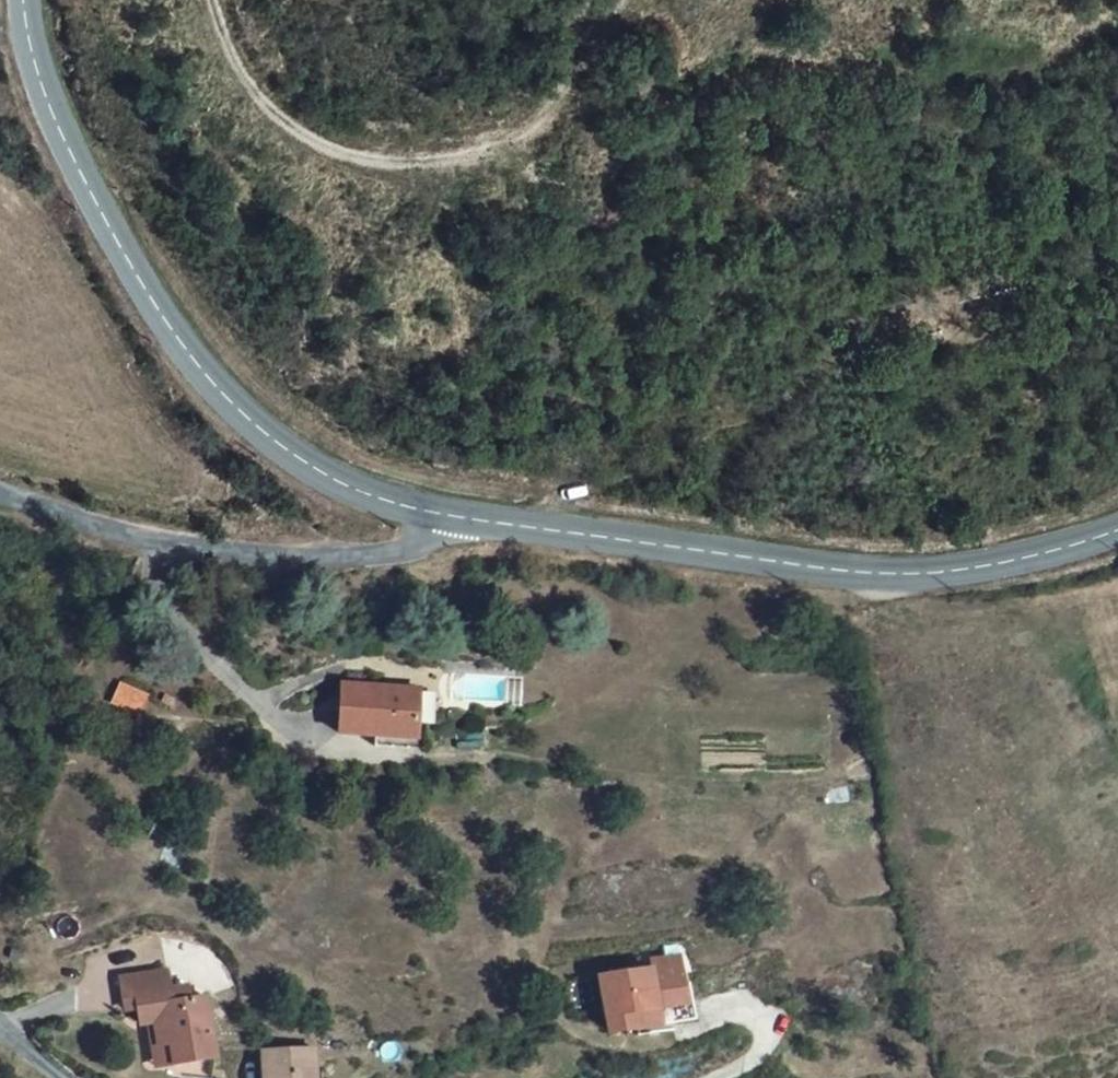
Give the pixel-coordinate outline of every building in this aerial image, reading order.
[(419,688),(344,684),(342,732),(373,736),(375,746),(424,748),(426,727),(417,727),(419,688)] [(653,958),(654,966),(681,963),(680,955),(653,958)] [(600,974),(608,1030),(636,1026),(637,1033),(673,1029),(672,1021),(694,1018),(689,981),(683,981),(681,963),(654,966),(600,974)] [(116,978),(120,1000),(136,997),(137,1003),(130,1004),(133,1024),(149,1021),(153,1045),(165,1043),(168,1064),(178,1063),(176,1077),(206,1077),(210,1057),(200,995),(185,998),(183,986),(165,989),(163,970),(116,978)] [(275,1052),(275,1077),(313,1077),(312,1050),(275,1052)]
